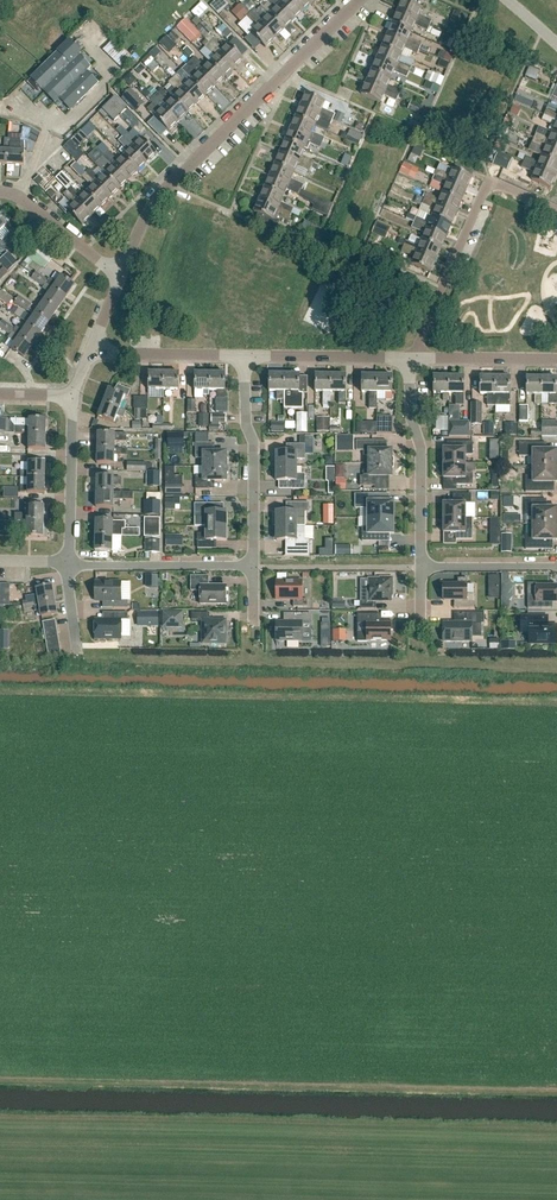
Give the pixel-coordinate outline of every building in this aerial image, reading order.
[(223,5),(218,0),(215,0),(210,5),(217,12),(223,5)] [(243,4),(249,10),(252,7),(254,5),(250,0),(248,0),(243,4)] [(264,9),(271,15),(285,30),(294,21),(274,0),(266,0),(269,4),(264,9)] [(294,21),(303,12),(292,0),(274,0),(294,21)] [(303,12),(312,3),(309,0),(292,0),(303,12)] [(398,13),(417,21),(430,27),(433,21),(420,15),(422,9),(404,1),(398,13)] [(203,4),(193,13),(196,17),(196,16),(199,19),(208,10),(203,4)] [(240,5),(232,13),(241,22),(249,14),(240,5)] [(262,6),(257,11),(266,20),(271,15),(264,9),(262,6)] [(255,10),(251,14),(276,39),(285,30),(271,15),(266,20),(257,11),(255,10)] [(461,32),(468,16),(455,11),(448,27),(461,32)] [(412,33),(415,26),(428,32),(430,27),(417,21),(398,13),(393,25),(412,33)] [(251,14),(247,18),(257,28),(252,34),(266,48),(276,39),(251,14)] [(196,17),(191,23),(197,29),(202,24),(196,17)] [(188,38),(196,30),(186,19),(178,27),(188,38)] [(198,29),(206,38),(213,31),(205,22),(198,29)] [(388,36),(407,45),(420,50),(422,45),(409,39),(412,33),(393,25),(388,36)] [(433,28),(430,35),(439,39),(442,32),(433,28)] [(227,29),(221,35),(227,40),(233,34),(227,29)] [(456,51),(460,41),(445,35),(441,44),(456,51)] [(383,48),(401,56),(404,49),(418,55),(420,50),(407,45),(388,36),(383,48)] [(177,46),(168,37),(161,43),(170,53),(177,46)] [(115,64),(117,62),(124,70),(134,60),(121,46),(119,48),(111,40),(101,49),(115,64)] [(210,44),(234,69),(244,60),(230,45),(224,50),(214,40),(210,44)] [(32,79),(27,84),(37,94),(42,89),(44,91),(55,103),(60,99),(71,111),(99,84),(87,73),(92,69),(79,56),(81,54),(70,42),(59,52),(32,79)] [(206,48),(216,58),(211,63),(225,78),(234,69),(210,44),(206,48)] [(187,47),(183,51),(190,59),(195,54),(187,47)] [(157,48),(150,55),(154,60),(161,53),(157,48)] [(377,60),(396,68),(410,74),(412,68),(399,62),(401,56),(383,48),(377,60)] [(441,50),(438,58),(450,63),(453,56),(441,50)] [(150,56),(142,63),(147,67),(154,60),(150,56)] [(196,58),(192,62),(216,87),(225,78),(211,63),(211,64),(206,68),(196,58)] [(441,59),(438,66),(446,70),(449,63),(441,59)] [(391,80),(394,73),(408,79),(410,74),(396,68),(377,60),(372,71),(391,80)] [(187,66),(182,71),(192,81),(207,96),(216,87),(192,62),(187,66)] [(140,65),(135,71),(138,75),(144,69),(140,65)] [(535,81),(540,70),(530,66),(525,76),(535,81)] [(367,83),(386,92),(386,91),(399,97),(402,92),(388,86),(391,80),(372,71),(367,83)] [(131,74),(124,81),(130,87),(137,81),(131,74)] [(441,86),(445,78),(436,74),(432,82),(441,86)] [(177,76),(173,80),(198,105),(207,96),(192,81),(187,86),(177,76)] [(172,87),(167,92),(174,99),(188,114),(198,105),(173,80),(169,84),(172,87)] [(362,96),(380,104),(384,97),(397,102),(399,97),(386,92),(367,83),(362,96)] [(433,85),(431,91),(437,94),(440,87),(433,85)] [(152,87),(148,91),(154,97),(158,93),(152,87)] [(136,112),(144,104),(130,89),(122,96),(136,112)] [(148,91),(144,95),(150,102),(154,98),(148,91)] [(528,95),(519,91),(517,97),(526,100),(528,95)] [(159,94),(155,98),(179,123),(188,114),(174,99),(169,104),(159,94)] [(320,114),(334,120),(336,115),(322,109),(325,102),(307,94),(302,106),(320,114)] [(425,100),(422,107),(430,110),(435,98),(430,96),(428,101),(425,100)] [(114,122),(128,109),(116,97),(99,113),(105,119),(108,116),(114,122)] [(155,98),(151,102),(157,108),(151,114),(155,118),(170,132),(179,123),(155,98)] [(411,103),(408,110),(427,118),(430,111),(411,103)] [(331,126),(334,120),(320,114),(302,106),(296,118),(315,126),(318,120),(331,126)] [(547,110),(545,115),(556,121),(556,115),(547,110)] [(545,115),(542,121),(556,127),(553,133),(556,135),(556,121),(545,115)] [(337,116),(335,121),(342,125),(345,119),(337,116)] [(508,117),(505,125),(512,127),(515,119),(508,117)] [(312,133),(315,126),(296,118),(291,129),(310,138),(323,143),(325,138),(312,133)] [(36,141),(40,134),(28,127),(24,133),(36,141)] [(291,129),(286,141),(304,149),(307,143),(321,149),(333,155),(333,156),(347,162),(350,156),(331,148),(330,147),(323,144),(323,143),(310,138),(291,129)] [(351,130),(347,140),(359,146),(364,136),(351,130)] [(81,146),(88,140),(80,131),(73,138),(81,146)] [(127,134),(123,138),(148,163),(158,154),(143,139),(136,131),(135,132),(130,137),(127,134)] [(553,133),(550,140),(537,134),(534,139),(548,145),(556,149),(556,135),(553,133)] [(139,172),(148,163),(123,138),(119,142),(129,153),(124,158),(139,172)] [(323,143),(323,144),(330,147),(331,148),(334,142),(325,138),(323,143)] [(11,143),(11,139),(5,139),(4,151),(0,150),(0,165),(7,165),(8,151),(10,151),(11,143)] [(556,163),(556,149),(548,145),(534,139),(532,144),(546,150),(543,157),(556,163)] [(8,151),(7,165),(24,166),(25,153),(27,153),(28,140),(21,140),(21,144),(11,143),(10,151),(8,151)] [(72,141),(65,148),(73,157),(80,150),(72,141)] [(302,156),(304,149),(286,141),(281,153),(299,161),(313,167),(315,162),(302,156)] [(417,145),(413,155),(419,158),(424,148),(417,145)] [(498,151),(493,163),(500,166),(508,169),(513,158),(505,154),(498,151)] [(139,172),(124,158),(119,163),(109,152),(105,156),(129,181),(139,172)] [(311,173),(313,167),(299,161),(281,153),(275,165),(294,173),(297,167),(311,173)] [(412,155),(409,162),(416,165),(419,158),(413,155),(412,155)] [(129,181),(105,156),(96,165),(106,176),(120,190),(129,181)] [(556,175),(556,163),(543,157),(540,163),(527,157),(524,162),(538,168),(537,169),(556,177),(556,175)] [(551,189),(556,177),(537,169),(538,168),(524,162),(522,168),(535,174),(532,181),(551,189)] [(404,164),(401,173),(410,177),(414,168),(404,164)] [(275,165),(270,176),(289,185),(303,191),(311,194),(313,189),(305,186),(291,179),(294,173),(275,165)] [(428,167),(426,172),(435,176),(437,171),(428,167)] [(120,190),(106,176),(101,180),(91,170),(87,174),(111,199),(120,190)] [(448,182),(467,190),(472,178),(453,170),(450,176),(437,170),(437,171),(435,176),(448,182)] [(102,208),(87,193),(82,198),(72,188),(74,186),(63,174),(57,180),(68,192),(93,217),(102,208)] [(102,208),(111,199),(87,174),(82,178),(93,188),(87,193),(102,208)] [(36,179),(34,181),(39,186),(41,184),(44,181),(39,176),(36,179)] [(270,176),(265,188),(283,196),(286,190),(300,196),(303,191),(289,185),(270,176)] [(461,202),(467,190),(448,182),(435,176),(433,181),(446,187),(443,194),(461,202)] [(395,186),(390,195),(400,200),(405,191),(395,186)] [(281,203),(283,196),(265,188),(260,200),(278,208),(292,214),(294,209),(281,203)] [(83,226),(93,217),(68,192),(64,196),(74,206),(69,212),(83,226)] [(456,214),(461,202),(443,194),(440,200),(427,194),(425,199),(438,205),(438,206),(456,214)] [(418,196),(415,204),(422,207),(423,205),(425,199),(418,196)] [(312,209),(328,216),(333,205),(317,198),(312,209)] [(451,226),(456,214),(438,206),(438,205),(425,199),(423,205),(436,211),(433,218),(451,226)] [(254,212),(260,215),(257,221),(274,229),(277,221),(273,219),(276,213),(290,220),(292,214),(278,208),(260,200),(254,212)] [(451,226),(433,218),(430,224),(417,218),(408,214),(406,219),(415,222),(415,223),(428,229),(446,237),(451,226)] [(3,228),(11,237),(16,232),(8,223),(6,225),(0,218),(0,231),(3,228)] [(378,222),(374,232),(382,236),(387,226),(378,222)] [(441,249),(446,237),(428,229),(415,223),(412,228),(425,234),(422,241),(441,249)] [(312,225),(306,238),(316,242),(322,229),(312,225)] [(0,239),(0,249),(5,254),(10,250),(4,244),(0,239)] [(441,249),(422,241),(420,247),(407,241),(404,246),(417,253),(436,261),(441,249)] [(392,264),(397,254),(380,246),(376,256),(392,264)] [(431,273),(436,261),(417,253),(404,246),(402,252),(415,258),(412,265),(431,273)] [(431,273),(412,265),(408,264),(406,270),(428,280),(431,273)] [(38,283),(40,280),(42,277),(36,273),(32,279),(38,283)] [(40,280),(38,283),(43,287),(44,288),(46,284),(49,281),(42,277),(40,280)] [(49,281),(46,284),(66,298),(75,286),(62,277),(57,284),(50,279),(49,281)] [(58,310),(66,298),(46,284),(44,288),(43,287),(42,289),(50,294),(45,301),(58,310)] [(0,294),(0,299),(9,306),(14,299),(2,291),(0,294)] [(21,307),(26,301),(20,297),(15,303),(21,307)] [(26,301),(21,307),(28,312),(32,305),(26,301)] [(49,322),(58,310),(45,301),(40,308),(39,308),(36,313),(49,322)] [(41,334),(49,322),(36,313),(32,318),(33,318),(28,325),(41,334)] [(9,325),(3,321),(0,325),(0,328),(5,331),(9,325)] [(13,333),(15,329),(9,325),(5,331),(11,336),(13,333)] [(33,346),(41,334),(28,325),(24,332),(17,327),(15,329),(13,333),(19,337),(33,346)] [(33,346),(19,337),(16,342),(11,350),(24,359),(33,346)] [(164,390),(164,373),(149,373),(148,390),(164,390)] [(164,373),(164,390),(179,391),(179,373),(164,373)] [(210,391),(210,373),(195,373),(195,391),(203,391),(202,396),(209,396),(209,391),(210,391)] [(225,374),(210,373),(210,391),(218,391),(217,399),(218,399),(225,399),(225,374)] [(269,374),(269,392),(277,392),(277,400),(284,400),(284,392),(284,375),(269,374)] [(300,375),(284,375),(284,392),(284,400),(284,409),(303,409),(303,394),(299,394),(300,375)] [(331,393),(331,375),(316,375),(315,392),(323,393),(323,406),(330,406),(331,393)] [(331,375),(331,393),(339,393),(339,397),(345,397),(345,393),(346,393),(346,375),(331,375)] [(362,376),(362,393),(369,393),(369,409),(377,410),(377,393),(377,376),(362,376)] [(377,393),(386,393),(392,393),(392,376),(377,376),(377,393)] [(449,394),(449,377),(434,377),(433,394),(444,394),(443,399),(449,399),(449,394)] [(449,394),(456,394),(455,406),(464,406),(464,377),(449,377),(449,394)] [(495,395),(495,377),(480,377),(480,395),(487,395),(487,406),(495,406),(495,395)] [(510,407),(510,395),(510,378),(495,377),(495,395),(495,406),(510,407)] [(542,395),(542,378),(527,378),(526,395),(534,395),(534,404),(541,404),(541,395),(542,395)] [(542,395),(549,396),(549,405),(556,405),(556,396),(556,380),(556,378),(542,378),(542,395)] [(103,403),(120,409),(125,396),(128,397),(130,391),(117,386),(115,391),(109,389),(103,403)] [(164,426),(163,430),(173,431),(186,430),(186,416),(173,416),(173,414),(172,414),(172,399),(163,400),(163,426),(164,426)] [(227,399),(225,399),(218,399),(218,413),(228,413),(227,399)] [(195,412),(196,400),(188,400),(187,412),(195,412)] [(119,411),(120,409),(103,403),(98,417),(114,424),(116,417),(124,420),(127,413),(119,411)] [(481,425),(482,403),(472,403),(472,425),(481,425)] [(225,423),(226,415),(211,415),(211,423),(225,423)] [(307,415),(296,415),(296,433),(307,433),(307,415)] [(392,434),(393,417),(377,416),(376,434),(392,434)] [(434,417),(434,431),(446,431),(446,416),(434,417)] [(199,417),(199,427),(209,427),(209,417),(199,417)] [(9,419),(0,419),(0,432),(8,432),(9,419)] [(29,434),(46,435),(47,419),(29,419),(29,427),(15,427),(14,434),(29,434)] [(319,421),(319,431),(329,431),(329,421),(319,421)] [(469,437),(469,421),(448,421),(448,437),(469,437)] [(164,426),(163,426),(154,426),(154,422),(143,422),(142,430),(154,430),(163,430),(164,426)] [(542,422),(542,436),(556,437),(556,422),(542,422)] [(284,433),(284,423),(271,423),(271,432),(284,433)] [(494,436),(494,424),(484,424),(484,436),(494,436)] [(505,424),(505,436),(517,436),(517,424),(505,424)] [(98,433),(97,448),(115,449),(115,442),(127,442),(127,434),(115,434),(98,433)] [(46,450),(46,435),(29,434),(28,450),(46,450)] [(183,435),(168,435),(168,447),(183,447),(183,435)] [(299,445),(305,445),(313,445),(313,436),(299,436),(299,445)] [(338,449),(351,449),(351,437),(338,437),(338,449)] [(369,464),(394,464),(394,459),(391,457),(391,451),(375,451),(375,441),(356,441),(356,451),(363,451),(363,456),(369,456),(369,464)] [(444,464),(466,464),(466,455),(473,455),(473,442),(456,442),(456,449),(444,449),(444,464)] [(226,458),(226,453),(210,453),(210,443),(195,443),(195,459),(204,459),(204,467),(228,467),(228,460),(226,458)] [(533,467),(556,467),(556,451),(544,451),(544,443),(520,443),(520,457),(533,457),(533,467)] [(291,453),(276,453),(276,467),(296,467),(296,460),(305,460),(305,445),(299,445),(291,445),(291,453)] [(122,449),(115,449),(97,448),(97,464),(114,464),(115,455),(121,456),(122,449)] [(21,478),(28,478),(45,478),(46,463),(28,462),(28,472),(21,472),(21,478)] [(145,472),(146,463),(127,462),(127,471),(145,472)] [(394,468),(394,464),(369,464),(369,471),(363,471),(363,476),(360,476),(360,486),(375,486),(375,477),(391,477),(391,470),(394,468)] [(465,472),(466,464),(444,464),(444,479),(456,479),(456,485),(473,485),(473,472),(465,472)] [(324,467),(326,493),(333,493),(332,466),(324,467)] [(228,467),(204,467),(204,475),(195,475),(195,490),(210,490),(210,481),(226,481),(226,476),(228,473),(228,467)] [(296,475),(296,467),(276,467),(276,481),(291,481),(291,489),(305,489),(305,475),(296,475)] [(533,467),(533,477),(526,477),(526,492),(544,492),(544,483),(556,483),(556,467),(533,467)] [(160,486),(161,472),(146,472),(146,486),(160,486)] [(114,492),(114,484),(121,484),(121,478),(114,478),(114,477),(97,477),(96,492),(114,492)] [(45,494),(45,478),(28,478),(27,487),(21,486),(21,492),(27,493),(45,494)] [(336,480),(336,490),(346,490),(346,480),(336,480)] [(182,494),(182,484),(165,484),(165,494),(182,494)] [(19,488),(5,488),(5,499),(7,499),(19,499),(19,488)] [(133,493),(114,492),(96,492),(96,507),(113,508),(114,500),(133,500),(133,493)] [(443,518),(465,518),(465,504),(471,504),(471,494),(456,494),(456,504),(443,504),(443,518)] [(393,518),(393,502),(379,502),(379,495),(355,495),(355,509),(368,509),(368,518),(393,518)] [(166,497),(166,510),(176,510),(176,506),(180,506),(180,497),(166,497)] [(505,497),(505,506),(515,507),(515,497),(505,497)] [(556,525),(556,508),(543,508),(543,500),(526,500),(526,515),(533,515),(533,525),(556,525)] [(143,515),(160,515),(160,501),(143,501),(143,515)] [(276,514),(274,514),(274,526),(305,527),(305,512),(309,512),(309,503),(291,503),(291,512),(276,512),(276,514)] [(206,526),(226,526),(226,512),(212,512),(212,504),(195,504),(195,519),(195,526),(206,526)] [(27,521),(44,522),(45,507),(27,506),(27,514),(15,513),(15,521),(27,522),(27,521)] [(325,515),(325,525),(334,525),(334,515),(325,515)] [(519,523),(519,515),(502,515),(502,523),(519,523)] [(160,537),(160,518),(144,518),(144,537),(160,537)] [(393,535),(393,518),(368,518),(368,528),(362,528),(362,542),(379,542),(379,535),(393,535)] [(473,518),(465,518),(443,518),(443,533),(456,533),(456,540),(473,540),(473,518)] [(113,536),(113,537),(122,537),(122,530),(125,530),(125,522),(122,522),(113,522),(113,521),(95,520),(95,536),(113,536)] [(44,537),(44,522),(27,521),(27,522),(26,529),(17,529),(17,536),(26,536),(26,537),(44,537)] [(533,525),(533,535),(526,535),(526,550),(544,550),(544,541),(556,541),(556,525),(533,525)] [(198,549),(212,549),(212,541),(226,541),(226,526),(206,526),(206,534),(198,534),(198,549)] [(276,539),(276,541),(291,541),(291,556),(309,556),(309,540),(305,540),(305,534),(305,527),(274,526),(274,539),(276,539)] [(490,530),(490,545),(500,545),(500,530),(490,530)] [(166,535),(166,546),(177,546),(178,535),(166,535)] [(112,551),(113,537),(113,536),(95,536),(95,551),(112,551)] [(160,553),(160,539),(145,539),(145,545),(150,545),(150,553),(160,553)] [(511,553),(511,544),(502,544),(502,553),(511,553)] [(337,545),(337,555),(345,555),(345,545),(337,545)] [(157,588),(158,576),(145,576),(145,588),(157,588)] [(226,605),(226,586),(209,586),(209,576),(191,576),(191,591),(200,591),(200,605),(226,605)] [(489,576),(489,586),(499,586),(499,576),(489,576)] [(360,609),(376,609),(376,602),(392,602),(392,590),(393,590),(393,578),(381,578),(381,579),(369,579),(369,602),(360,602),(360,609)] [(443,600),(458,601),(458,609),(474,609),(474,595),(467,595),(467,585),(467,579),(458,579),(458,585),(443,585),(443,600)] [(308,607),(308,600),(302,600),(302,581),(276,581),(276,600),(293,600),(293,607),(308,607)] [(121,601),(121,582),(96,582),(96,601),(114,601),(114,608),(128,608),(128,601),(121,601)] [(528,609),(542,609),(542,602),(556,602),(556,586),(536,586),(536,584),(528,584),(528,596),(528,609)] [(34,604),(55,600),(53,586),(37,588),(39,595),(33,597),(33,600),(28,601),(30,609),(35,608),(34,604)] [(9,607),(9,598),(0,598),(0,607),(9,607)] [(35,608),(35,612),(41,611),(42,618),(58,615),(55,600),(34,604),(35,608)] [(334,601),(333,609),(343,609),(343,601),(334,601)] [(311,602),(311,610),(325,609),(325,602),(311,602)] [(163,628),(184,628),(184,612),(163,611),(163,628)] [(137,627),(158,626),(158,612),(137,613),(137,627)] [(128,620),(128,613),(114,613),(114,620),(96,620),(95,639),(121,639),(121,620),(128,620)] [(226,644),(226,620),(210,620),(210,613),(192,613),(192,620),(202,620),(202,644),(226,644)] [(276,622),(276,641),(302,641),(311,641),(311,622),(311,614),(295,614),(295,622),(276,622)] [(484,624),(484,614),(467,614),(466,623),(443,623),(443,632),(442,633),(442,638),(443,639),(443,642),(472,642),(472,624),(484,624)] [(376,622),(376,615),(357,615),(357,642),(367,642),(367,641),(391,641),(391,631),(393,631),(393,622),(376,622)] [(548,617),(521,617),(521,633),(529,633),(529,644),(556,644),(556,626),(548,626),(548,617)] [(45,629),(57,627),(56,620),(44,622),(45,629)] [(322,623),(322,635),(331,635),(332,623),(322,623)] [(46,635),(58,633),(57,627),(45,629),(46,635)] [(334,630),(334,641),(343,641),(343,630),(334,630)] [(0,631),(0,634),(0,640),(9,640),(9,631),(0,631)] [(47,641),(59,639),(58,633),(46,635),(47,641)] [(48,648),(60,645),(59,639),(47,641),(48,648)] [(490,639),(490,649),(499,649),(500,639),(490,639)] [(49,654),(61,652),(60,645),(48,648),(49,654)] [(61,652),(49,654),(50,660),(62,658),(61,652)]
